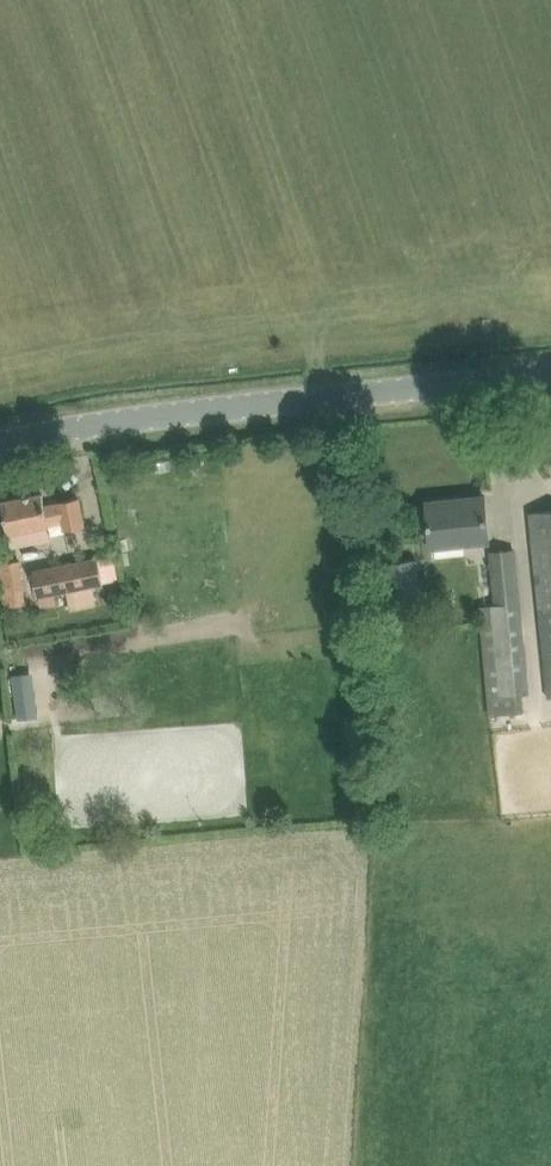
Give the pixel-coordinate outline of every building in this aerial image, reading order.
[(42,493),(2,501),(8,532),(63,521),(65,530),(84,526),(79,498),(45,505),(42,493)] [(489,538),(487,519),(485,495),(463,497),(464,505),(427,508),(431,544),(489,538)] [(539,605),(550,697),(550,696),(550,510),(530,513),(539,605)] [(487,696),(528,692),(514,547),(489,549),(494,603),(478,604),(487,696)] [(38,596),(103,583),(103,581),(98,557),(33,570),(38,593),(38,596)] [(422,608),(417,557),(382,562),(387,605),(373,607),(377,633),(392,631),(390,612),(422,608)] [(0,562),(0,578),(3,605),(26,602),(21,559),(0,562)] [(36,669),(15,671),(19,719),(39,717),(36,669)]
